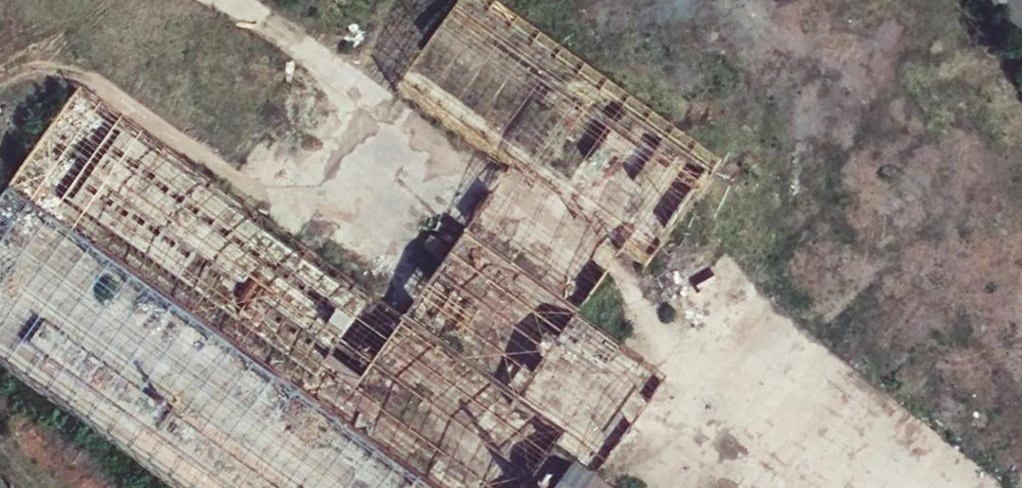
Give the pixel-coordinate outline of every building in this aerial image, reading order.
[(82,104),(0,222),(0,376),(160,487),(599,487),(554,456),(565,440),(514,404),(623,248),(643,262),(713,163),(484,0),(447,0),(389,83),(510,168),(401,325),(378,309),(318,267),(82,104)]
